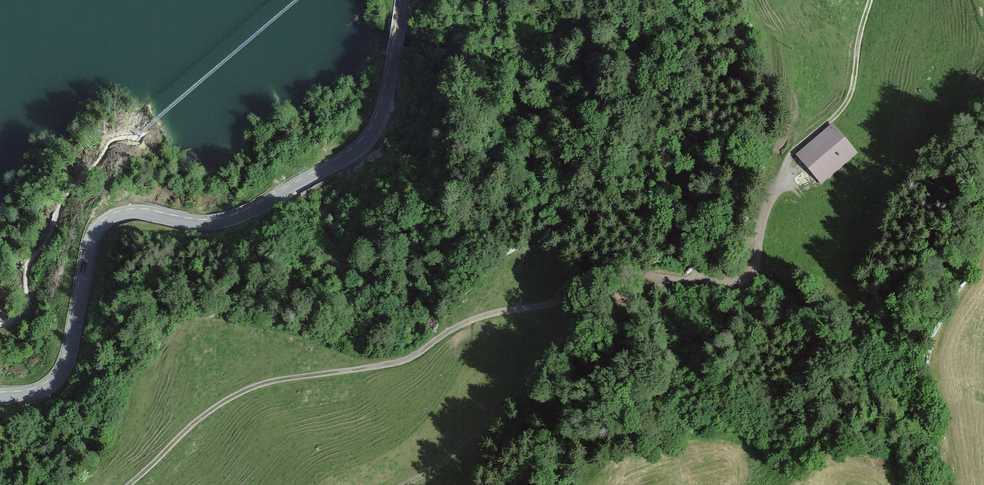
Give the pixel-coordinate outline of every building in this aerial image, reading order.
[(857,153),(833,125),(796,156),(820,184),(857,153)] [(491,298),(488,294),(481,299),(484,303),(491,298)]
